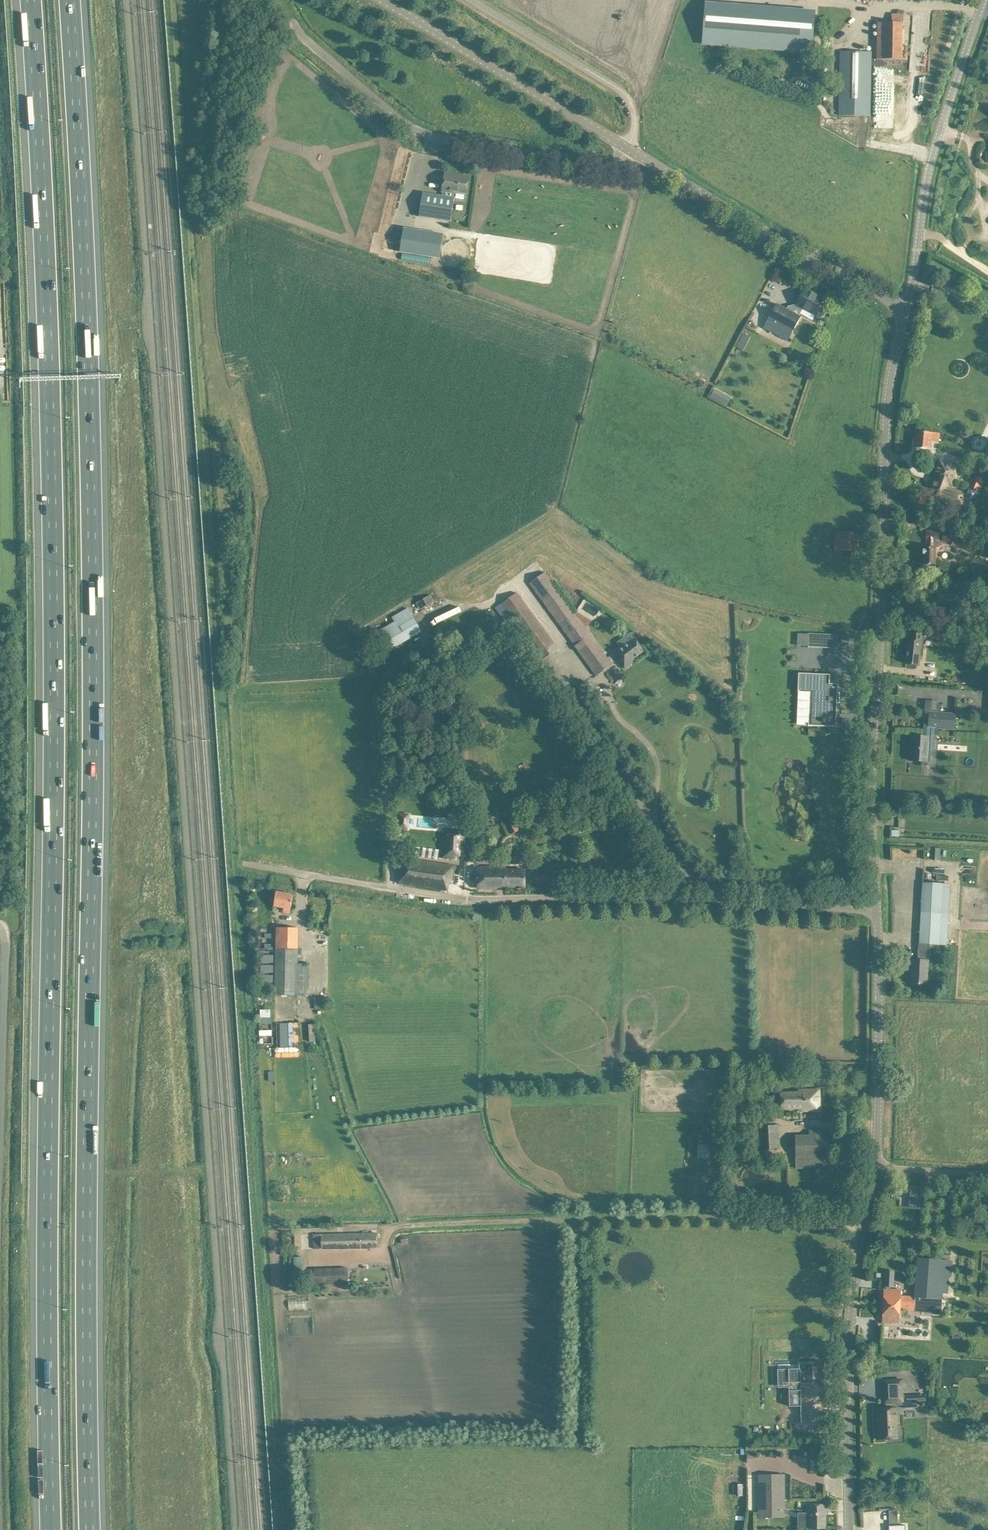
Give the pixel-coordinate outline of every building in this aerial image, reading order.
[(702,43),(752,47),(754,17),(803,21),(804,11),(706,4),(702,43)] [(754,17),(752,47),(812,52),(815,12),(804,11),(803,21),(754,17)] [(903,23),(903,15),(891,14),(891,22),(875,22),(875,60),(902,60),(902,23),(903,23)] [(871,52),(839,51),(838,116),(870,116),(871,52)] [(421,192),(417,217),(450,222),(453,200),(465,202),(469,176),(445,173),(442,193),(445,193),(445,195),(421,192)] [(400,252),(439,258),(443,234),(403,228),(400,252)] [(803,309),(816,316),(816,315),(820,317),(823,316),(825,312),(824,309),(820,307),(825,299),(805,288),(796,304),(792,305),(789,310),(776,303),(763,327),(788,340),(801,317),(799,316),(803,309)] [(748,335),(740,349),(747,353),(755,339),(748,335)] [(715,386),(711,394),(728,403),(732,395),(715,386)] [(939,442),(940,433),(917,431),(915,447),(930,449),(931,442),(939,442)] [(933,479),(935,479),(930,493),(973,508),(974,505),(975,505),(980,492),(979,491),(969,488),(967,493),(949,486),(950,485),(951,485),(958,467),(940,460),(933,479)] [(973,475),(969,488),(979,491),(984,479),(973,475)] [(858,533),(836,532),(836,550),(858,551),(858,533)] [(946,534),(945,532),(944,532),(944,533),(938,533),(938,532),(926,532),(926,540),(927,540),(927,547),(923,547),(923,564),(935,564),(935,548),(936,548),(937,548),(938,549),(939,549),(940,549),(941,549),(942,548),(943,547),(944,546),(944,545),(945,544),(945,543),(944,542),(944,541),(987,557),(987,549),(946,534)] [(608,658),(607,658),(545,572),(530,583),(579,651),(596,676),(612,664),(608,658)] [(517,592),(501,603),(542,661),(557,650),(517,592)] [(419,609),(433,601),(430,595),(416,603),(419,609)] [(421,631),(408,609),(391,617),(395,625),(383,632),(380,627),(371,632),(383,653),(421,631)] [(908,641),(905,663),(918,664),(919,657),(923,657),(925,633),(911,632),(910,641),(908,641)] [(809,633),(808,647),(837,648),(838,635),(809,633)] [(612,651),(625,668),(635,661),(633,658),(644,651),(635,639),(621,648),(620,646),(612,651)] [(808,725),(836,727),(838,684),(829,683),(830,674),(798,673),(797,692),(809,692),(808,725)] [(954,715),(930,713),(929,727),(931,728),(935,728),(953,729),(954,715)] [(910,753),(909,760),(911,760),(911,761),(928,761),(929,752),(933,752),(935,728),(931,728),(930,737),(913,736),(912,753),(910,753)] [(580,746),(572,752),(576,758),(584,753),(580,746)] [(511,819),(507,822),(508,825),(512,834),(518,830),(514,822),(513,822),(511,819)] [(456,851),(462,852),(464,836),(458,835),(458,830),(445,829),(442,857),(456,858),(456,851)] [(453,866),(435,863),(400,857),(398,875),(400,875),(399,882),(447,890),(449,884),(451,884),(453,866)] [(508,867),(478,867),(478,888),(498,888),(498,887),(525,887),(525,869),(508,870),(508,867)] [(949,884),(923,882),(919,943),(929,943),(946,944),(949,884)] [(283,913),(290,914),(293,894),(276,891),(274,906),(284,908),(283,913)] [(304,995),(305,969),(305,958),(298,958),(298,928),(276,927),(275,995),(295,995),(304,995)] [(919,943),(919,950),(918,960),(912,959),(911,983),(926,984),(928,960),(929,943),(919,943)] [(331,1012),(331,1000),(318,1000),(318,1012),(331,1012)] [(820,1111),(819,1090),(803,1090),(803,1094),(783,1094),(784,1109),(802,1109),(802,1111),(820,1111)] [(777,1124),(751,1124),(752,1149),(777,1148),(777,1124)] [(829,1167),(828,1135),(821,1135),(821,1130),(809,1131),(809,1135),(801,1136),(802,1142),(795,1142),(796,1168),(829,1167)] [(909,1200),(908,1208),(920,1209),(921,1201),(909,1200)] [(377,1247),(377,1233),(314,1235),(314,1249),(377,1247)] [(295,1274),(303,1274),(302,1255),(293,1256),(295,1274)] [(946,1310),(950,1260),(917,1257),(914,1297),(913,1307),(939,1309),(939,1315),(940,1315),(941,1309),(946,1310)] [(348,1284),(348,1268),(314,1269),(315,1285),(348,1284)] [(883,1306),(900,1306),(913,1307),(914,1297),(901,1296),(901,1290),(890,1289),(890,1286),(893,1286),(894,1273),(885,1273),(885,1286),(886,1286),(886,1289),(884,1289),(883,1306)] [(311,1310),(310,1301),(292,1302),(292,1311),(311,1310)] [(899,1323),(900,1306),(883,1306),(882,1322),(899,1323)] [(812,1383),(812,1364),(799,1364),(799,1368),(777,1369),(778,1383),(789,1383),(789,1406),(801,1406),(800,1383),(812,1383)] [(884,1380),(885,1402),(886,1402),(894,1402),(902,1402),(903,1408),(917,1407),(917,1399),(903,1400),(902,1379),(884,1380)] [(876,1409),(877,1439),(896,1438),(896,1422),(898,1422),(898,1408),(894,1408),(894,1402),(886,1402),(886,1408),(876,1409)] [(792,1459),(792,1468),(806,1468),(806,1459),(792,1459)] [(759,1516),(784,1516),(784,1474),(759,1474),(759,1516)] [(827,1513),(827,1504),(807,1504),(807,1513),(798,1513),(798,1528),(807,1528),(826,1528),(826,1513),(827,1513)]
